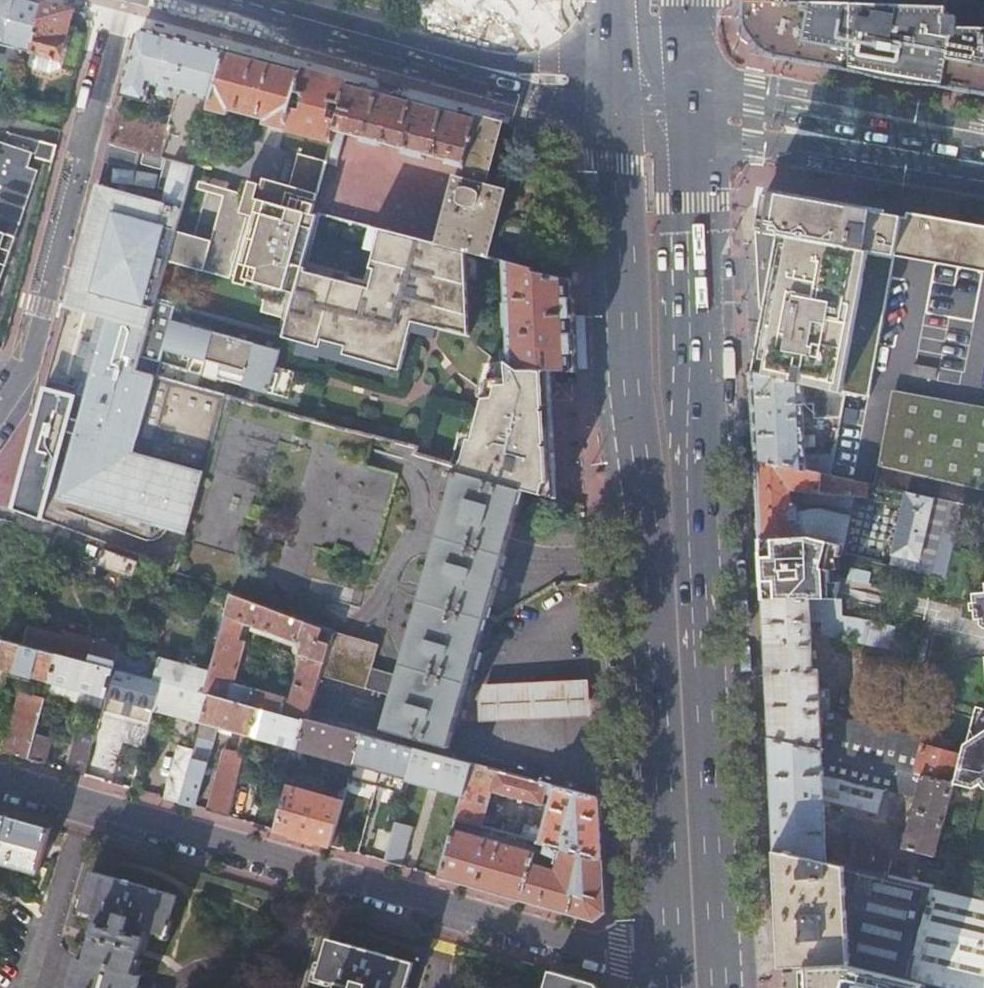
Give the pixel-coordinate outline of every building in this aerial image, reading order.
[(30,53),(44,4),(28,0),(0,0),(0,45),(30,53)] [(945,0),(856,0),(856,5),(945,9),(945,0)] [(945,28),(945,18),(945,9),(856,5),(851,5),(808,4),(744,2),(744,10),(744,19),(759,37),(776,58),(898,80),(983,95),(983,30),(945,28)] [(72,12),(44,4),(30,53),(26,68),(50,74),(63,67),(77,71),(87,35),(77,32),(78,27),(69,24),(70,18),(72,12)] [(181,93),(212,101),(226,52),(216,49),(185,41),(147,31),(138,37),(122,96),(146,103),(151,86),(170,91),(170,93),(167,93),(164,104),(171,106),(175,107),(177,108),(181,93)] [(282,130),(299,71),(279,66),(226,52),(212,101),(209,111),(230,116),(231,111),(267,121),(265,125),(282,130)] [(325,78),(299,71),(282,130),(331,142),(347,84),(325,78)] [(447,164),(463,168),(476,119),(362,88),(347,84),(331,142),(330,146),(332,147),(338,149),(343,134),(364,139),(363,142),(377,146),(378,143),(405,150),(404,155),(421,160),(423,155),(447,161),(447,164)] [(171,151),(168,161),(193,168),(195,160),(198,153),(209,111),(212,101),(181,93),(177,108),(171,129),(165,150),(171,151)] [(141,153),(168,161),(171,151),(165,150),(171,129),(117,114),(109,145),(141,153)] [(463,168),(460,180),(491,190),(492,184),(494,178),(508,127),(476,119),(463,168)] [(6,234),(16,238),(38,171),(28,167),(33,153),(0,142),(0,251),(6,234)] [(57,147),(39,142),(35,159),(53,163),(57,147)] [(109,145),(105,162),(136,171),(141,153),(109,145)] [(223,186),(191,176),(167,261),(233,282),(235,274),(267,284),(259,310),(290,319),(303,274),(319,217),(313,215),(328,161),(295,151),(285,181),(254,172),(251,180),(237,176),(233,189),(223,186)] [(154,377),(135,372),(156,301),(167,261),(191,176),(193,168),(168,161),(161,182),(169,184),(163,204),(98,187),(67,307),(109,318),(99,353),(97,360),(95,368),(60,498),(176,531),(187,534),(204,474),(133,453),(154,377)] [(507,182),(494,178),(491,190),(509,195),(515,196),(515,193),(515,183),(507,182)] [(491,190),(460,180),(456,179),(437,247),(463,254),(466,254),(491,261),(494,250),(497,240),(509,195),(491,190)] [(784,237),(893,257),(895,257),(903,217),(869,211),(786,197),(772,194),(772,197),(765,196),(761,217),(758,232),(760,233),(784,237)] [(935,223),(903,217),(895,257),(923,262),(983,273),(983,232),(935,223)] [(381,232),(371,230),(366,250),(375,253),(381,232)] [(348,287),(303,274),(290,319),(285,338),(285,340),(300,344),(321,350),(323,343),(346,349),(344,357),(400,373),(410,335),(413,325),(438,331),(469,339),(467,286),(455,283),(463,254),(437,247),(381,232),(375,253),(370,273),(374,274),(369,292),(348,287)] [(759,376),(844,396),(866,401),(874,363),(893,257),(784,237),(760,233),(759,236),(756,236),(759,308),(763,309),(771,310),(767,329),(766,338),(764,337),(761,348),(764,349),(761,367),(759,376)] [(466,254),(463,254),(455,283),(467,286),(466,254)] [(573,307),(571,283),(552,278),(544,276),(533,274),(533,272),(506,265),(510,348),(510,362),(510,368),(519,369),(522,371),(550,371),(576,371),(573,307)] [(366,285),(350,280),(348,287),(369,292),(374,274),(370,273),(366,285)] [(279,353),(170,322),(174,306),(156,301),(135,372),(154,377),(158,364),(187,372),(191,358),(219,366),(215,380),(287,400),(294,375),(275,369),(279,353)] [(756,375),(759,376),(761,367),(764,349),(761,348),(764,337),(766,338),(767,329),(771,310),(763,309),(751,376),(756,375)] [(438,331),(413,325),(410,335),(435,341),(438,331)] [(321,350),(300,344),(296,357),(317,363),(319,358),(398,381),(400,373),(344,357),(346,349),(323,343),(321,350)] [(498,353),(497,362),(510,362),(510,348),(506,348),(505,349),(501,350),(498,353)] [(95,368),(99,353),(85,349),(81,364),(95,368)] [(551,386),(550,371),(522,371),(519,369),(510,368),(496,368),(494,367),(485,402),(484,407),(474,443),(470,442),(464,462),(461,471),(458,470),(457,473),(524,491),(525,489),(545,495),(549,480),(552,471),(556,472),(552,408),(551,400),(551,386)] [(494,367),(487,367),(478,400),(485,402),(494,367)] [(936,368),(935,374),(941,375),(940,379),(934,378),(934,380),(957,383),(958,378),(959,372),(936,368)] [(753,434),(755,461),(830,478),(833,456),(806,458),(805,449),(815,448),(815,437),(805,437),(803,407),(825,405),(824,418),(840,418),(841,411),(844,396),(759,376),(756,375),(751,376),(753,419),(753,434)] [(746,420),(753,419),(751,376),(744,376),(746,420)] [(76,397),(45,389),(21,480),(18,492),(13,509),(42,520),(46,508),(76,397)] [(963,508),(983,513),(983,410),(969,407),(894,395),(876,476),(874,488),(906,495),(933,501),(963,508)] [(841,411),(840,418),(839,426),(854,429),(857,415),(841,411)] [(470,442),(463,440),(455,469),(458,470),(461,471),(464,462),(470,442)] [(759,540),(761,540),(811,539),(841,546),(843,546),(850,518),(820,512),(799,513),(800,507),(790,504),(790,491),(868,498),(868,497),(866,496),(867,486),(830,478),(755,461),(757,502),(759,540)] [(549,480),(545,495),(558,499),(556,472),(552,471),(549,480)] [(405,653),(398,676),(391,698),(385,719),(379,739),(416,749),(447,757),(453,737),(468,685),(472,671),(476,657),(478,649),(486,621),(491,605),(497,585),(502,569),(506,554),(511,537),(515,522),(524,491),(457,473),(440,533),(405,653)] [(918,563),(933,501),(906,495),(891,556),(918,563)] [(233,551),(240,527),(204,516),(197,541),(233,551)] [(61,543),(50,539),(45,562),(55,565),(61,543)] [(761,593),(762,601),(833,600),(832,591),(831,584),(830,576),(832,575),(833,573),(835,571),(835,569),(836,567),(838,562),(839,558),(841,558),(841,556),(843,546),(841,546),(811,539),(761,540),(761,560),(760,560),(760,562),(764,562),(760,572),(765,582),(761,582),(761,593)] [(137,578),(141,562),(108,550),(103,565),(137,578)] [(833,600),(839,599),(841,591),(843,583),(831,584),(832,591),(833,600)] [(979,594),(974,595),(976,621),(981,621),(983,620),(983,594),(979,594)] [(210,696),(202,723),(218,727),(243,734),(251,736),(259,710),(283,716),(288,700),(235,684),(245,642),(238,640),(244,623),(297,642),(300,654),(305,656),(288,718),(307,723),(307,720),(320,677),(329,643),(318,640),(321,629),(249,602),(232,595),(231,597),(211,674),(205,695),(210,696)] [(954,785),(956,786),(963,758),(924,748),(925,743),(905,737),(904,738),(841,722),(842,715),(833,713),(830,713),(829,690),(820,690),(820,671),(814,671),(811,623),(825,620),(822,632),(891,652),(891,650),(896,628),(845,617),(844,599),(839,599),(833,600),(762,601),(764,644),(769,738),(954,784),(954,785)] [(103,707),(104,703),(114,669),(119,647),(64,632),(63,636),(28,627),(23,646),(58,655),(50,683),(49,689),(48,692),(103,707)] [(329,643),(332,633),(321,629),(318,640),(329,643)] [(391,698),(398,676),(369,667),(375,645),(337,634),(332,633),(329,643),(320,677),(339,683),(391,698)] [(23,646),(4,640),(0,653),(0,677),(5,678),(7,670),(50,683),(58,655),(23,646)] [(205,695),(211,674),(162,660),(156,680),(156,682),(162,684),(155,709),(202,723),(210,696),(205,695)] [(112,697),(155,709),(162,684),(156,682),(156,680),(114,669),(104,703),(110,704),(112,697)] [(588,680),(483,685),(478,704),(479,725),(590,720),(588,680)] [(36,734),(48,692),(49,689),(31,684),(22,689),(4,753),(29,760),(36,734)] [(299,750),(307,723),(288,718),(283,716),(259,710),(251,736),(249,742),(256,744),(257,738),(269,741),(267,748),(278,751),(280,745),(292,748),(286,756),(284,766),(294,769),(299,750)] [(354,764),(362,735),(307,720),(307,723),(299,750),(354,765),(354,764)] [(193,755),(208,760),(218,727),(202,723),(197,741),(193,755)] [(83,775),(95,736),(77,731),(66,770),(83,775)] [(36,734),(29,760),(41,763),(41,762),(45,763),(52,739),(36,734)] [(249,742),(251,736),(243,734),(238,753),(246,755),(249,742)] [(976,790),(983,785),(983,786),(983,734),(966,746),(966,748),(963,758),(956,786),(976,790)] [(159,797),(179,803),(193,755),(197,741),(178,735),(159,797)] [(408,779),(416,749),(379,739),(362,735),(354,764),(408,779)] [(772,804),(775,849),(780,851),(844,866),(896,879),(897,870),(890,868),(892,861),(882,859),(883,855),(875,853),(876,849),(827,837),(825,807),(831,806),(830,802),(876,814),(883,791),(917,799),(904,848),(935,856),(954,785),(954,784),(769,738),(772,804)] [(472,764),(447,757),(416,749),(408,779),(463,794),(472,764)] [(228,817),(246,755),(238,753),(230,750),(224,752),(207,811),(228,817)] [(208,760),(193,755),(179,803),(195,807),(208,760)] [(491,792),(549,807),(555,786),(472,764),(463,794),(456,820),(481,827),(491,792)] [(122,786),(131,789),(137,768),(128,765),(122,786)] [(131,789),(139,791),(145,769),(138,767),(137,768),(131,789)] [(289,785),(276,830),(284,833),(331,846),(345,793),(347,789),(341,787),(337,799),(289,785)] [(542,831),(539,843),(545,844),(603,860),(600,821),(599,798),(555,786),(549,807),(542,831)] [(345,793),(331,846),(341,849),(356,796),(345,793)] [(49,827),(4,814),(0,813),(0,862),(36,873),(49,827)] [(414,827),(397,822),(392,836),(385,862),(403,867),(414,827)] [(539,843),(542,831),(523,826),(520,837),(539,843)] [(604,891),(603,860),(545,844),(543,852),(553,857),(557,860),(554,870),(537,865),(541,855),(534,854),(535,852),(453,829),(439,877),(479,888),(542,906),(595,922),(606,913),(604,891)] [(385,862),(392,836),(374,831),(367,856),(385,862)] [(781,868),(787,968),(810,967),(849,966),(844,866),(780,851),(781,868)] [(849,966),(856,968),(883,968),(905,974),(920,918),(923,919),(930,888),(896,879),(844,866),(849,966)] [(176,897),(92,872),(81,910),(100,916),(87,960),(80,958),(72,987),(138,987),(141,975),(134,973),(146,929),(165,934),(176,897)] [(905,974),(903,981),(856,968),(849,966),(810,967),(811,987),(922,987),(922,985),(908,980),(909,975),(964,987),(983,987),(983,900),(949,892),(930,888),(923,919),(920,918),(905,974)] [(413,964),(329,940),(318,979),(336,983),(335,987),(406,987),(413,964)] [(883,968),(856,968),(903,981),(905,974),(883,968)] [(551,971),(546,987),(602,987),(600,986),(551,971)] [(909,975),(908,980),(922,985),(936,987),(964,987),(909,975)]
